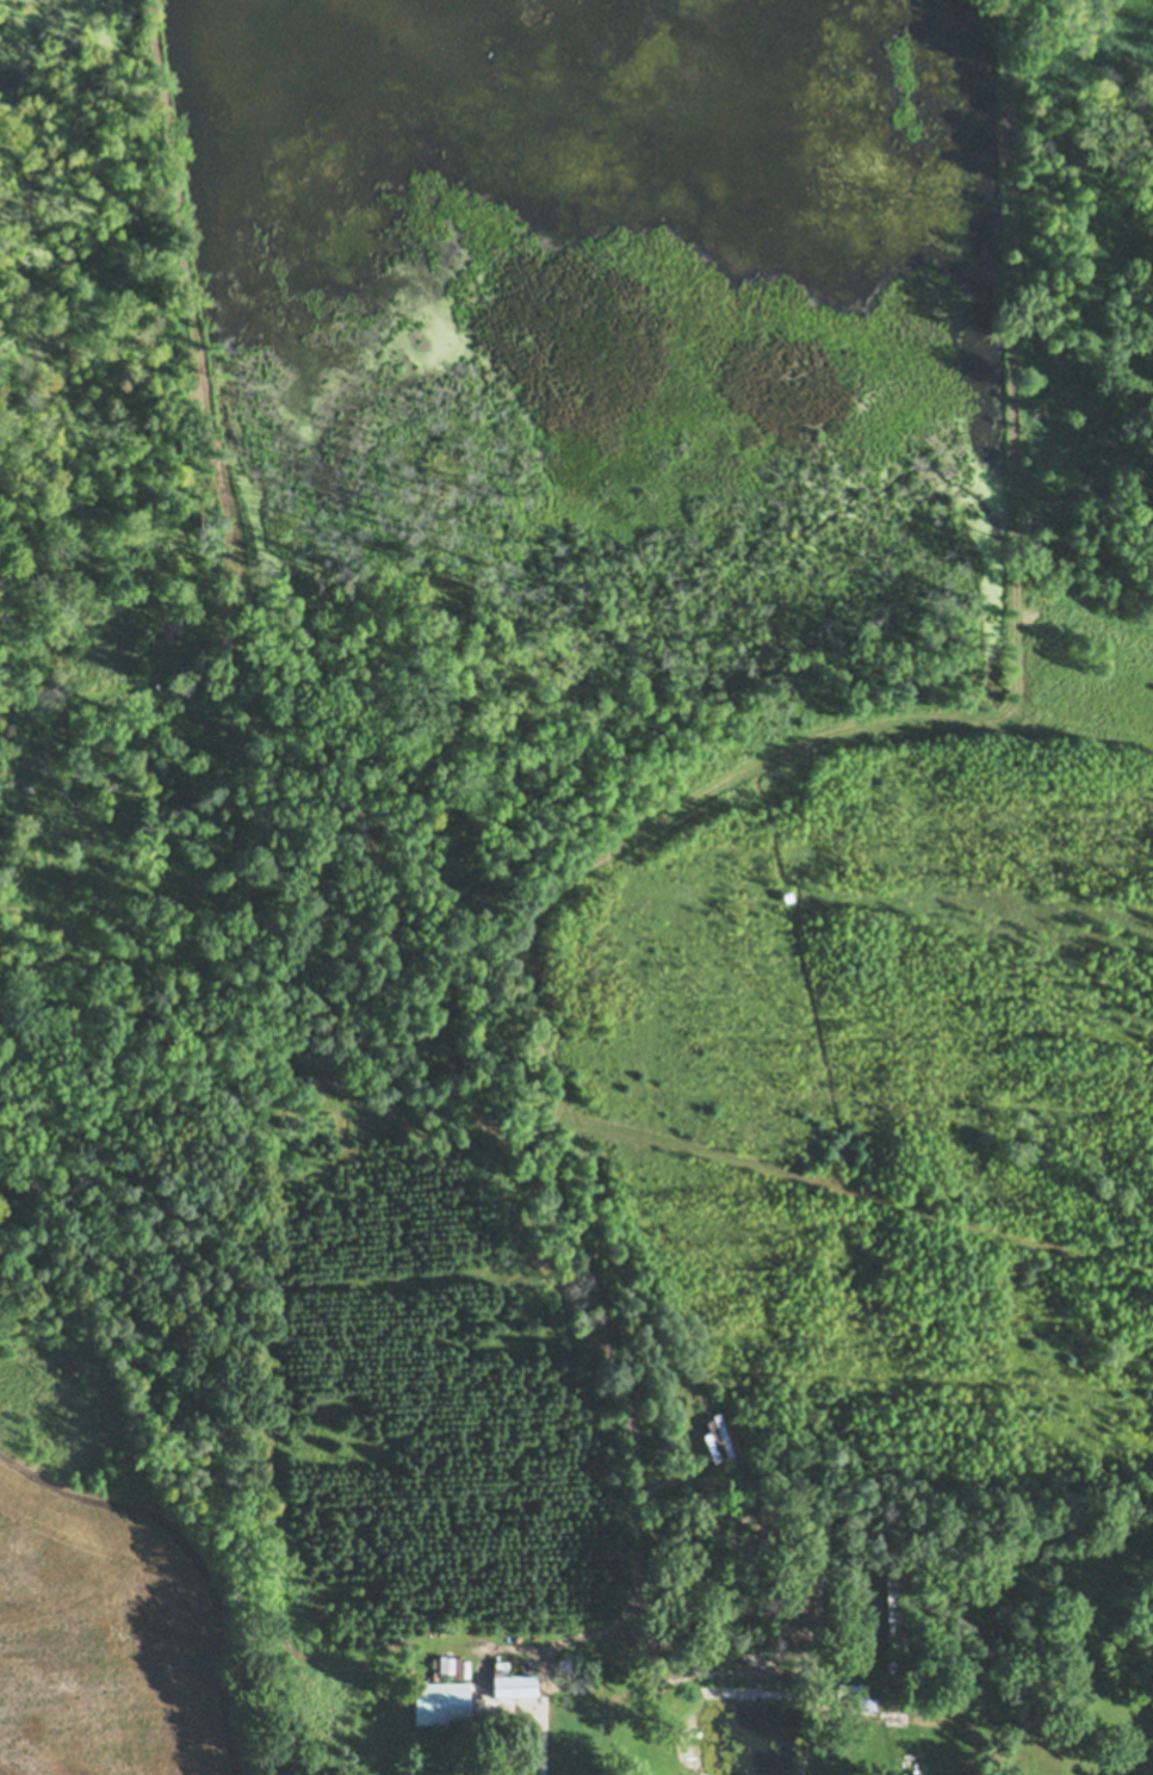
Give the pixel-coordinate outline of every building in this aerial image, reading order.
[(706,1465),(721,1460),(708,1420),(693,1425),(706,1465)] [(884,1552),(899,1551),(903,1665),(888,1666),(884,1552)] [(559,1655),(570,1655),(570,1663),(559,1663),(559,1655)] [(492,1690),(492,1669),(492,1663),(507,1663),(507,1668),(535,1668),(535,1689),(492,1690)] [(414,1720),(414,1678),(416,1677),(416,1675),(426,1675),(426,1677),(467,1676),(470,1718),(414,1720)] [(875,1693),(875,1705),(835,1703),(835,1693),(875,1693)]
